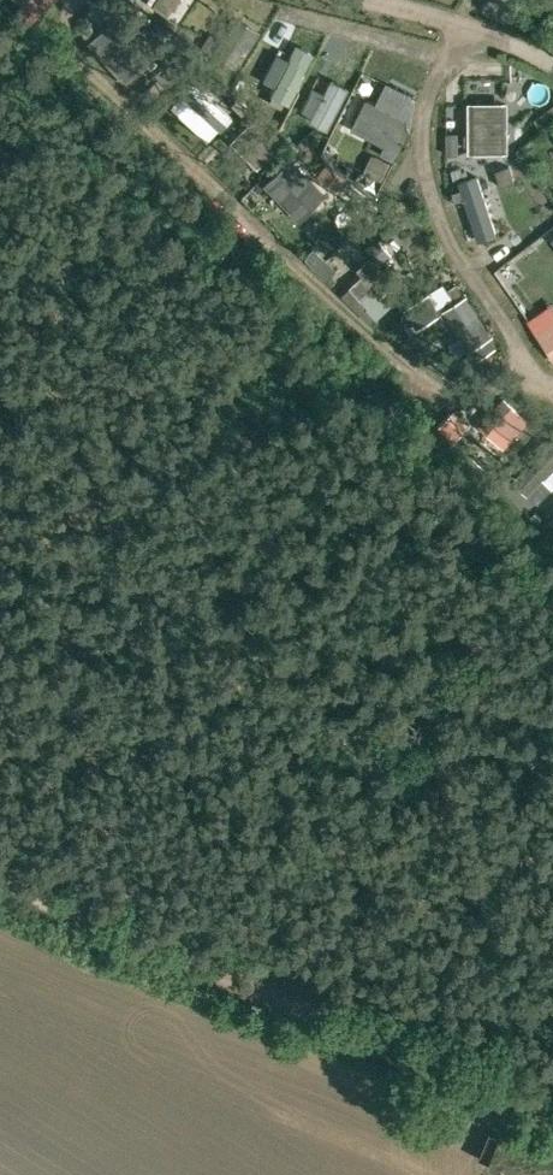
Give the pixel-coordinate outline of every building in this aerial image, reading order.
[(176,21),(189,0),(155,0),(152,5),(176,21)] [(233,15),(210,53),(216,56),(236,68),(259,31),(252,27),(233,15)] [(534,119),(543,130),(552,122),(552,105),(534,119)] [(248,124),(229,142),(256,169),(275,151),(248,124)] [(328,193),(290,157),(263,185),(300,222),(328,193)] [(348,179),(328,162),(317,175),(338,191),(348,179)] [(370,256),(357,269),(362,275),(350,287),(370,308),(368,310),(376,318),(397,297),(380,279),(386,274),(370,256)] [(457,284),(449,289),(454,298),(462,293),(457,284)] [(428,294),(404,309),(417,329),(441,314),(428,294)] [(467,296),(443,310),(468,352),(470,351),(476,360),(496,348),(489,337),(491,337),(467,296)] [(539,334),(552,354),(552,324),(539,334)] [(506,398),(488,418),(514,442),(532,422),(506,398)] [(453,411),(439,426),(454,441),(469,426),(453,411)] [(472,457),(489,471),(504,452),(488,438),(472,457)]
